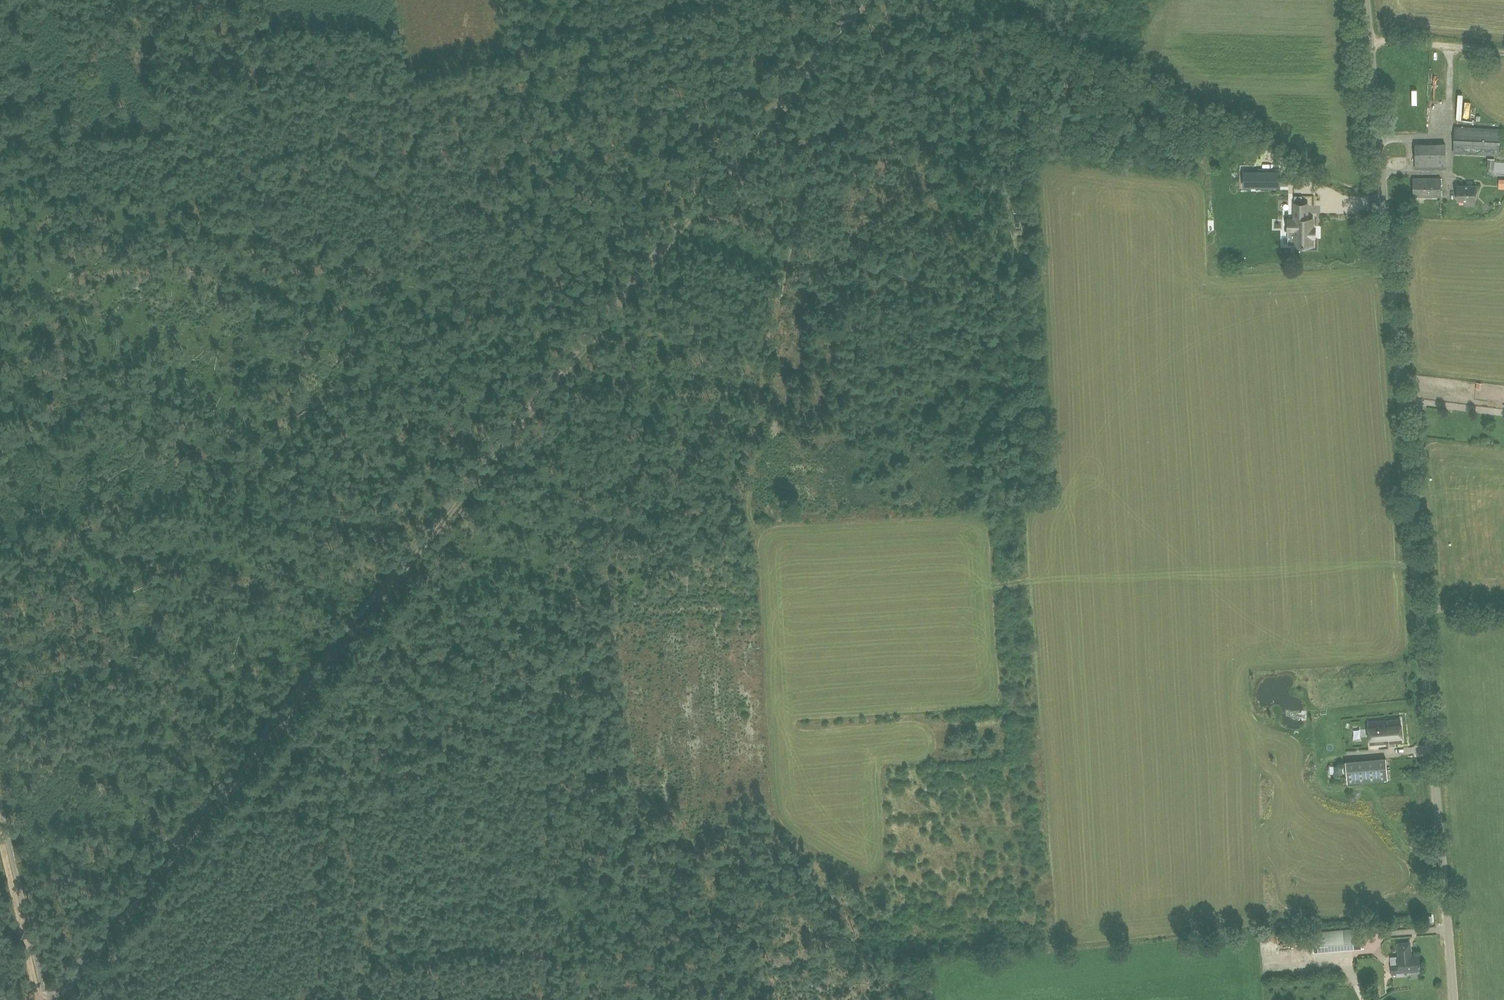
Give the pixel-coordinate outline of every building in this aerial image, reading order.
[(1454,153),(1499,155),(1500,129),(1455,126),(1454,153)] [(1445,168),(1445,143),(1415,143),(1415,168),(1445,168)] [(1280,186),(1280,171),(1250,171),(1250,186),(1280,186)] [(1441,178),(1413,177),(1413,196),(1441,196),(1441,178)] [(1475,205),(1475,200),(1476,200),(1476,185),(1457,185),(1457,200),(1464,200),(1464,205),(1475,205)] [(1288,230),(1294,230),(1294,244),(1294,245),(1312,245),(1312,236),(1315,236),(1315,227),(1312,227),(1312,219),(1307,219),(1307,203),(1294,203),(1294,219),(1288,219),(1288,230)] [(1400,719),(1368,721),(1370,744),(1387,743),(1389,743),(1395,742),(1396,742),(1402,742),(1400,719)] [(1347,782),(1387,779),(1385,758),(1345,761),(1347,782)] [(1312,933),(1314,951),(1363,947),(1361,928),(1312,933)] [(1397,964),(1391,965),(1392,974),(1397,974),(1397,975),(1408,974),(1408,972),(1417,972),(1417,970),(1420,970),(1419,955),(1411,956),(1409,942),(1398,943),(1399,957),(1397,957),(1397,964)]
